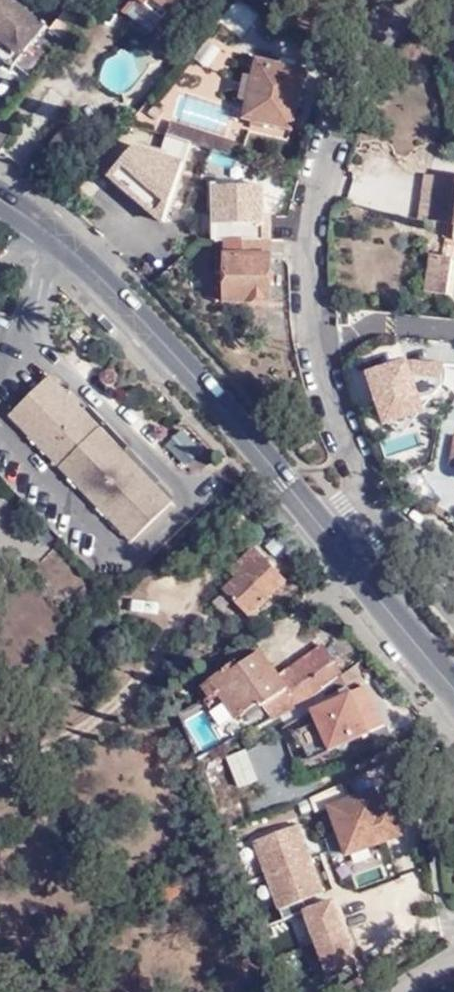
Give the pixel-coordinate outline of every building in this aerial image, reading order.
[(29,82),(62,43),(11,0),(0,0),(0,63),(11,71),(13,69),(29,82)] [(165,26),(186,0),(137,0),(136,2),(165,26)] [(209,66),(219,48),(206,40),(195,58),(209,66)] [(259,65),(256,79),(247,77),(242,104),(250,105),(248,121),(254,122),(254,127),(266,129),(267,124),(292,129),(304,74),(259,65)] [(13,135),(0,125),(0,152),(13,135)] [(167,230),(190,170),(137,145),(111,187),(167,230)] [(384,202),(382,174),(360,175),(362,203),(384,202)] [(217,243),(229,243),(270,242),(270,218),(265,219),(258,218),(257,206),(257,189),(249,189),(249,181),(207,181),(208,213),(216,213),(217,243)] [(436,181),(431,223),(453,226),(453,183),(436,181)] [(271,303),(270,242),(229,243),(230,293),(246,293),(246,303),(271,303)] [(436,263),(432,298),(453,301),(453,265),(436,263)] [(230,293),(230,303),(246,303),(246,293),(230,293)] [(395,455),(423,446),(414,417),(423,414),(418,397),(445,389),(435,356),(371,376),(395,455)] [(172,503),(51,374),(8,414),(130,542),(172,503)] [(176,431),(160,446),(183,469),(199,453),(176,431)] [(230,575),(235,581),(258,559),(252,552),(230,575)] [(285,586),(258,559),(235,581),(222,593),(248,619),(285,586)] [(376,625),(332,653),(341,668),(343,670),(388,641),(376,625)] [(223,696),(220,698),(222,700),(234,717),(235,719),(263,700),(268,705),(291,688),(264,650),(241,667),(233,672),(229,667),(211,679),(220,691),(223,696)] [(296,696),(341,668),(332,653),(330,650),(285,678),(291,688),(296,696)] [(241,667),(237,661),(229,667),(233,672),(241,667)] [(371,737),(344,677),(313,698),(319,710),(311,715),(330,756),(371,737)] [(209,698),(220,691),(211,679),(201,687),(209,698)] [(227,721),(234,717),(222,700),(215,704),(227,721)] [(249,748),(215,762),(227,793),(236,790),(237,795),(254,788),(252,783),(262,779),(249,748)] [(326,804),(346,857),(404,836),(399,823),(405,821),(393,787),(375,794),(373,787),(326,804)] [(325,892),(300,824),(252,842),(277,910),(325,892)] [(360,963),(335,898),(303,910),(328,975),(360,963)]
